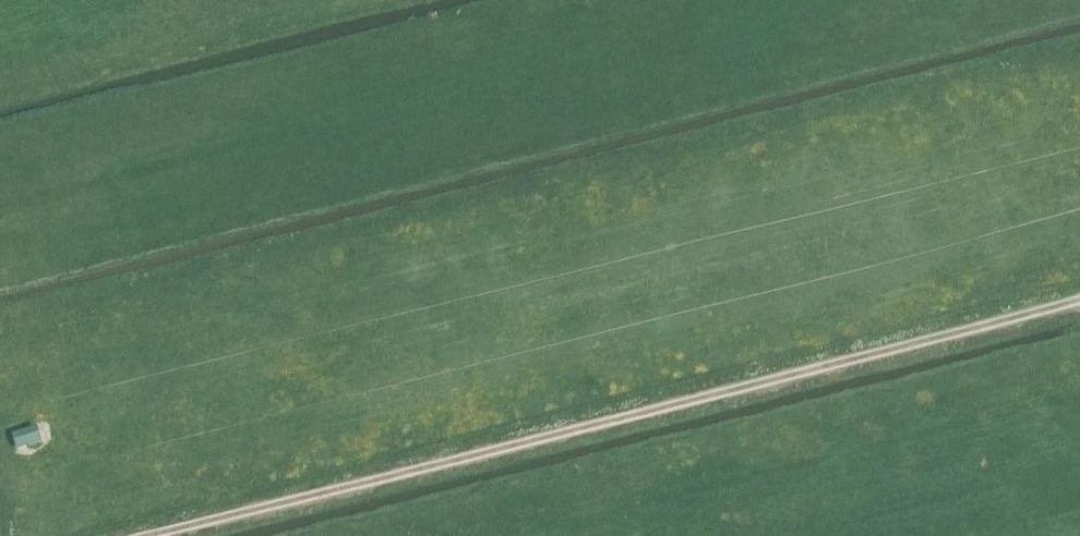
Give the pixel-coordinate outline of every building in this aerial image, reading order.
[(16,454),(38,448),(34,433),(12,439),(16,454)]
